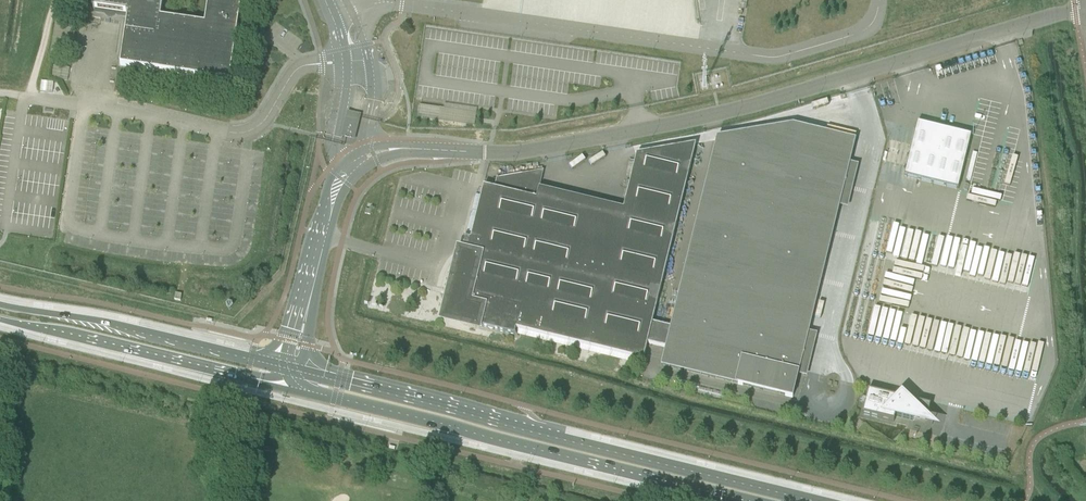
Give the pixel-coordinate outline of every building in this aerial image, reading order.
[(120,66),(229,82),(241,0),(208,0),(204,25),(160,18),(163,0),(94,0),(93,9),(108,11),(110,14),(112,12),(127,14),(120,66)] [(346,136),(350,137),(352,135),(353,132),(354,132),(357,121),(347,119),(345,130),(346,130),(345,133),(346,136)] [(958,190),(971,136),(917,122),(904,176),(958,190)] [(652,323),(647,344),(667,349),(663,365),(791,396),(796,374),(806,332),(837,206),(848,163),(853,142),(792,127),(718,139),(672,328),(652,323)] [(464,238),(461,248),(448,301),(444,300),(448,308),(452,314),(459,319),(466,323),(473,326),(481,327),(513,335),(515,329),(643,360),(646,345),(647,344),(652,323),(652,321),(696,145),(636,155),(620,220),(526,197),(531,174),(543,172),(543,171),(496,179),(494,189),(483,186),(470,240),(465,238),(464,238)] [(602,154),(589,161),(591,165),(604,158),(602,154)] [(581,157),(568,166),(571,169),(584,161),(581,157)] [(1028,291),(1036,259),(948,239),(941,268),(979,276),(978,280),(1028,291)] [(969,330),(963,363),(1037,376),(1042,347),(1021,343),(1023,334),(993,329),(992,334),(969,330)] [(862,415),(893,422),(895,416),(912,421),(915,418),(926,420),(930,406),(906,400),(901,395),(898,398),(867,391),(862,415)]
